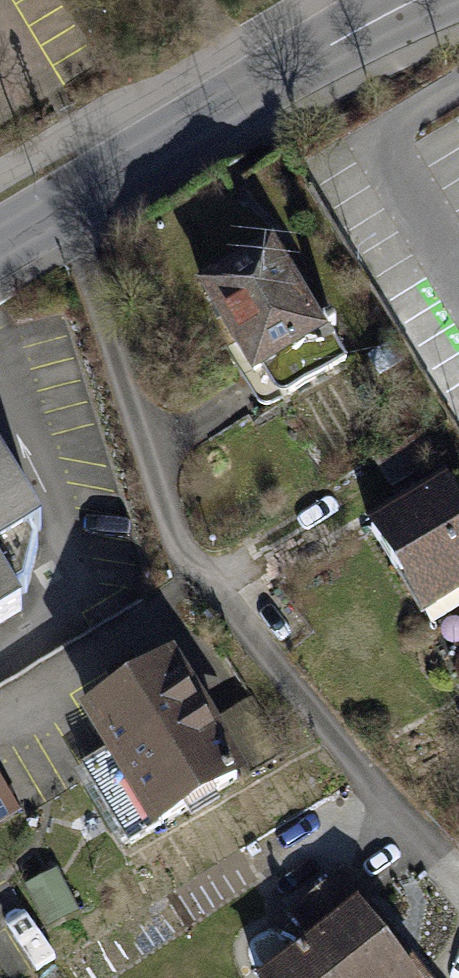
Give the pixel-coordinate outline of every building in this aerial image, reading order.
[(270,248),(204,288),(254,369),(269,360),(288,392),(345,358),(324,322),(317,327),(270,248)] [(370,357),(379,372),(400,361),(391,345),(370,357)] [(22,609),(16,599),(26,592),(37,546),(31,536),(42,529),(0,460),(0,623),(22,609)] [(446,483),(371,529),(422,612),(458,589),(458,504),(446,483)] [(196,712),(166,664),(90,710),(124,768),(94,786),(129,843),(236,779),(196,712)] [(241,685),(196,712),(236,779),(282,753),(241,685)] [(0,788),(0,821),(15,813),(0,788)] [(342,873),(294,912),(319,942),(305,953),(302,950),(297,954),(299,958),(274,977),(410,977),(380,941),(391,932),(342,873)]
